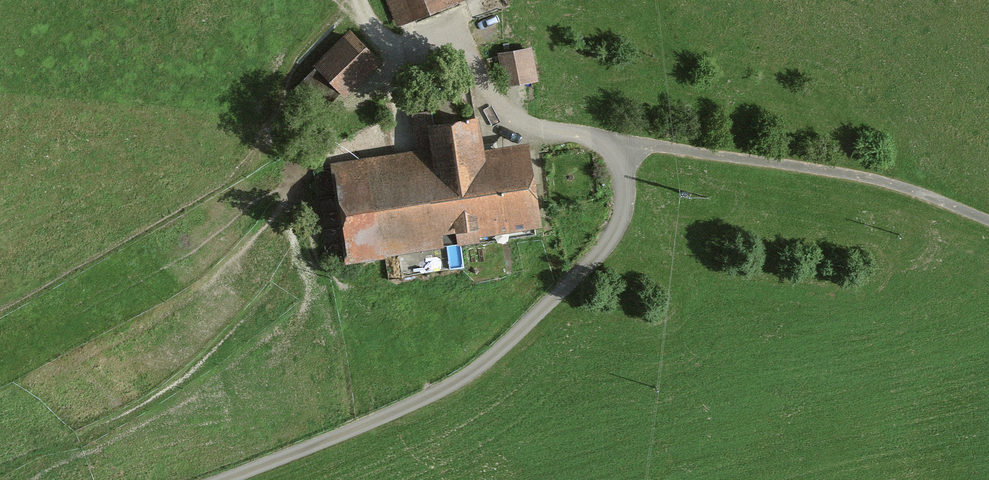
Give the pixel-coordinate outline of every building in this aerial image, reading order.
[(406,26),(468,4),(467,0),(397,0),(406,26)] [(386,66),(359,41),(323,80),(351,105),(386,66)] [(536,54),(507,59),(513,100),(543,95),(536,54)] [(444,159),(350,173),(364,259),(550,230),(538,155),(498,161),(493,128),(441,137),(444,159)]
